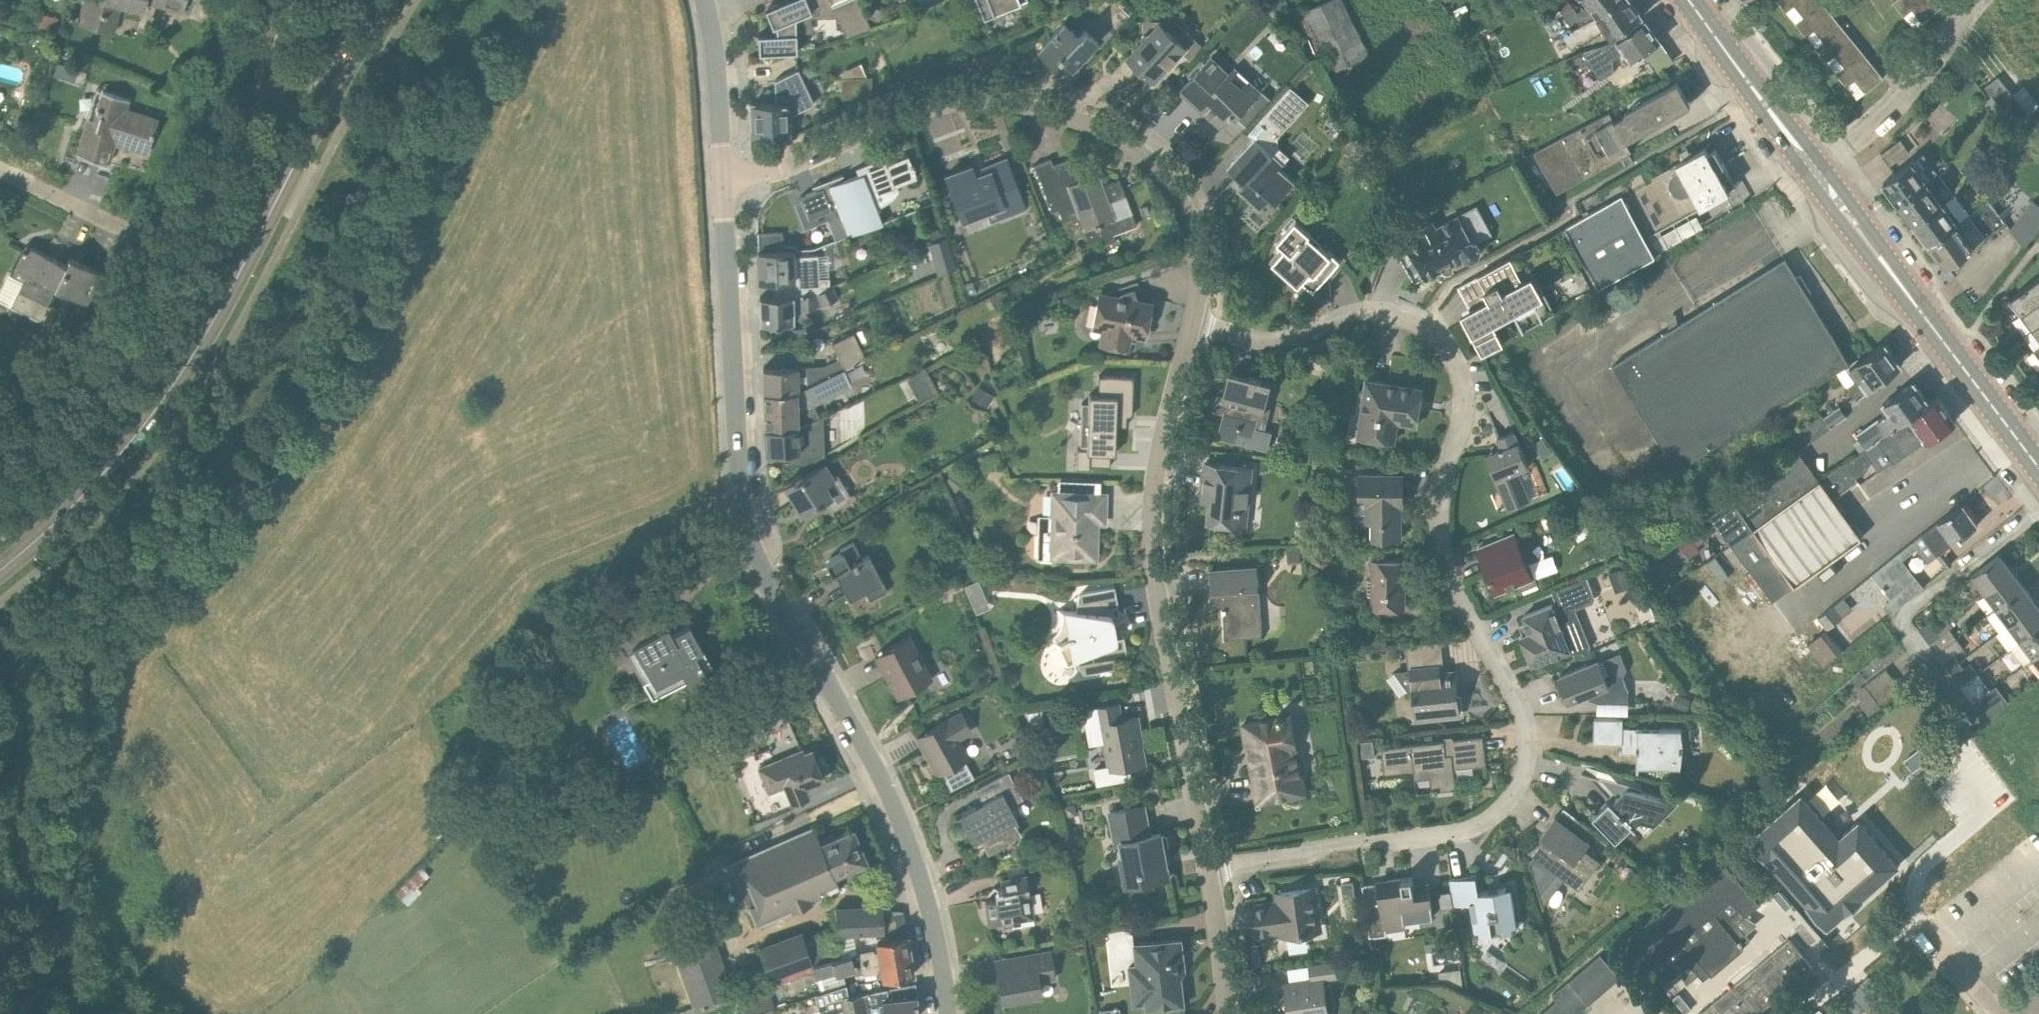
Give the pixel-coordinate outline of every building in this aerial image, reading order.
[(78,23),(115,33),(123,5),(143,10),(146,2),(183,12),(186,0),(84,0),(78,23)] [(831,0),(786,0),(765,9),(773,27),(773,34),(758,34),(759,53),(797,51),(795,18),(822,9),(826,19),(838,18),(846,39),(871,28),(859,0),(843,0),(832,5),(832,3),(832,2),(831,0)] [(1027,0),(977,0),(983,17),(1027,0)] [(1369,55),(1344,0),(1329,0),(1304,11),(1332,71),(1369,55)] [(1571,26),(1572,26),(1575,29),(1601,16),(1621,0),(1586,0),(1590,5),(1578,13),(1574,7),(1563,15),(1571,26)] [(1571,26),(1571,27),(1566,31),(1576,46),(1583,42),(1584,44),(1598,39),(1596,35),(1607,28),(1614,37),(1643,16),(1631,0),(1621,0),(1601,16),(1575,29),(1572,26),(1571,26)] [(1822,3),(1820,0),(1778,0),(1788,12),(1795,6),(1805,18),(1822,3)] [(1895,2),(1905,15),(1913,9),(1923,21),(1940,7),(1935,0),(1897,0),(1895,2)] [(1825,42),(1842,27),(1822,3),(1805,18),(1797,24),(1808,37),(1815,31),(1825,42)] [(873,7),(869,18),(880,22),(884,10),(873,7)] [(51,18),(37,13),(34,22),(47,27),(51,18)] [(1634,60),(1661,40),(1646,20),(1605,44),(1557,66),(1598,80),(1614,71),(1615,58),(1623,52),(1624,46),(1634,60)] [(1175,36),(1161,22),(1129,55),(1155,80),(1170,65),(1171,65),(1179,57),(1178,56),(1182,52),(1191,60),(1203,47),(1184,28),(1175,36)] [(1077,34),(1066,23),(1038,52),(1053,66),(1059,58),(1071,69),(1098,41),(1083,28),(1077,34)] [(889,35),(886,26),(877,30),(879,34),(885,36),(889,35)] [(1845,66),(1863,52),(1842,27),(1825,42),(1817,48),(1828,61),(1836,56),(1845,66)] [(1883,78),(1863,52),(1845,66),(1837,73),(1848,85),(1855,79),(1866,92),(1883,78)] [(1230,75),(1229,75),(1212,58),(1180,91),(1204,114),(1206,112),(1222,127),(1234,114),(1248,127),(1268,106),(1245,84),(1243,87),(1233,78),(1236,75),(1233,72),(1230,75)] [(53,74),(60,76),(64,64),(58,62),(53,74)] [(842,100),(872,99),(871,67),(841,68),(842,100)] [(753,133),(784,132),(784,131),(783,119),(797,113),(816,104),(800,69),(776,80),(777,103),(752,104),(753,133)] [(2005,111),(2015,96),(1999,76),(1986,87),(2005,111)] [(1610,113),(1534,152),(1535,153),(1536,153),(1558,192),(1557,192),(1558,193),(1632,151),(1627,141),(1691,105),(1678,82),(1614,119),(1610,113)] [(1278,201),(1296,181),(1281,168),(1291,157),(1280,148),(1278,137),(1310,103),(1291,86),(1250,131),(1256,136),(1228,165),(1238,175),(1231,183),(1260,210),(1273,196),(1278,201)] [(2026,88),(2016,96),(2031,115),(2038,108),(2038,104),(2026,88)] [(77,151),(109,162),(115,144),(147,154),(158,120),(126,110),(129,100),(102,91),(92,121),(88,119),(77,151)] [(1360,159),(1369,154),(1357,134),(1341,148),(1360,159)] [(1890,166),(1910,152),(1901,140),(1882,154),(1890,166)] [(1720,174),(1728,170),(1716,149),(1709,153),(1706,148),(1694,155),(1692,151),(1681,157),(1683,161),(1563,229),(1596,288),(1660,251),(1651,236),(1730,191),(1720,174)] [(1935,176),(1939,171),(1925,152),(1916,159),(1884,183),(1899,203),(1927,183),(1928,181),(1931,179),(1935,176)] [(839,176),(860,231),(882,223),(870,190),(892,182),(894,186),(916,178),(908,155),(890,162),(888,157),(839,176)] [(1055,172),(1051,158),(1034,165),(1051,212),(1058,210),(1063,223),(1078,217),(1084,230),(1107,221),(1112,235),(1136,226),(1136,228),(1156,220),(1143,187),(1125,194),(1119,179),(1103,185),(1098,173),(1080,180),(1074,165),(1055,172)] [(947,176),(964,221),(1003,206),(1004,210),(1023,203),(1008,164),(976,177),(972,167),(947,176)] [(860,231),(839,176),(812,186),(814,191),(800,197),(803,204),(799,205),(806,225),(829,217),(838,239),(860,231)] [(1927,183),(1899,203),(1915,224),(1943,202),(1934,190),(1937,188),(1931,179),(1928,181),(1927,183)] [(1946,200),(1943,202),(1915,224),(1930,244),(1959,223),(1950,210),(1952,208),(1946,200)] [(1990,200),(1959,223),(1930,244),(1946,266),(2006,222),(1990,200)] [(2038,228),(2038,204),(2033,200),(2010,229),(2025,247),(2038,228)] [(1471,240),(1459,216),(1437,228),(1433,222),(1419,230),(1422,236),(1396,250),(1415,284),(1442,270),(1441,266),(1452,260),(1454,264),(1467,257),(1473,259),(1479,255),(1482,249),(1478,241),(1471,240)] [(1328,252),(1320,245),(1321,243),(1296,221),(1277,242),(1278,251),(1270,260),(1299,286),(1303,282),(1313,292),(1341,260),(1329,250),(1328,252)] [(939,229),(929,233),(932,241),(942,237),(939,229)] [(759,248),(782,247),(782,231),(758,232),(759,248)] [(929,245),(941,275),(958,268),(945,238),(929,245)] [(66,264),(27,245),(12,276),(23,281),(11,306),(50,325),(57,309),(49,305),(57,288),(87,302),(101,272),(69,257),(66,264)] [(773,296),(802,295),(816,295),(829,286),(829,277),(828,278),(818,278),(817,255),(793,255),(792,250),(759,252),(760,282),(773,281),(773,296)] [(1484,352),(1555,311),(1521,252),(1478,276),(1459,287),(1471,309),(1462,314),(1484,352)] [(1678,469),(1851,363),(1786,259),(1614,365),(1678,469)] [(2023,314),(2038,302),(2038,278),(2011,298),(2023,314)] [(1145,335),(1147,328),(1149,326),(1151,315),(1150,312),(1151,305),(1145,304),(1138,281),(1099,295),(1093,326),(1105,328),(1102,344),(1126,348),(1128,339),(1127,338),(1128,332),(1145,335)] [(816,295),(802,295),(773,296),(761,297),(762,324),(795,322),(794,309),(817,308),(817,306),(822,306),(838,297),(832,285),(829,286),(816,295)] [(1015,285),(1004,291),(1013,307),(1024,301),(1015,285)] [(1001,291),(989,297),(997,312),(1008,306),(1001,291)] [(2023,314),(2034,329),(2038,325),(2038,302),(2023,314)] [(793,329),(794,339),(808,334),(805,328),(793,329)] [(764,368),(764,392),(798,391),(845,368),(866,360),(854,334),(832,344),(840,360),(823,367),(764,368)] [(1859,399),(1892,374),(1891,373),(1902,365),(1885,342),(1851,368),(1859,379),(1850,386),(1859,399)] [(798,391),(764,392),(765,427),(799,426),(798,411),(873,376),(866,360),(845,368),(798,391)] [(922,401),(936,394),(923,369),(910,376),(922,401)] [(1250,378),(1230,373),(1220,410),(1225,412),(1218,437),(1268,450),(1272,433),(1257,429),(1261,411),(1265,412),(1273,384),(1263,382),(1264,380),(1251,376),(1250,378)] [(1133,415),(1134,376),(1099,375),(1098,395),(1089,395),(1089,405),(1082,405),(1080,445),(1083,445),(1083,449),(1078,449),(1077,468),(1090,469),(1090,452),(1115,453),(1116,426),(1127,426),(1127,415),(1133,415)] [(1417,425),(1422,389),(1367,381),(1359,436),(1394,442),(1397,422),(1417,425)] [(1867,448),(1878,440),(1930,403),(1914,382),(1885,403),(1891,411),(1858,435),(1867,448)] [(995,396),(978,386),(971,399),(988,408),(995,396)] [(1930,403),(1878,440),(1867,448),(1864,450),(1872,462),(1878,472),(1893,462),(1893,463),(1926,440),(1955,419),(1938,397),(1930,403)] [(1809,444),(1847,416),(1840,406),(1824,418),(1822,415),(1799,431),(1809,444)] [(819,460),(818,418),(799,426),(765,427),(766,453),(790,452),(791,464),(810,464),(819,460)] [(1509,510),(1530,501),(1518,471),(1529,466),(1515,431),(1498,438),(1502,449),(1496,452),(1498,455),(1488,459),(1509,510)] [(1539,452),(1548,446),(1543,438),(1533,444),(1539,452)] [(1310,462),(1312,451),(1293,449),(1292,460),(1310,462)] [(1325,464),(1327,451),(1314,449),(1313,463),(1325,464)] [(1864,450),(1821,480),(1754,528),(1754,529),(1731,545),(1747,568),(1749,566),(1774,601),(1795,585),(1862,538),(1834,498),(1859,481),(1857,478),(1869,469),(1867,466),(1872,462),(1864,450)] [(1754,528),(1821,480),(1800,452),(1733,500),(1754,528)] [(1247,526),(1251,490),(1253,468),(1205,463),(1201,501),(1211,502),(1208,522),(1247,526)] [(806,512),(824,500),(831,510),(850,498),(837,476),(833,479),(824,465),(802,478),(800,475),(786,484),(796,501),(794,502),(797,508),(802,505),(806,512)] [(1534,466),(1525,470),(1535,498),(1544,494),(1534,466)] [(1404,506),(1404,489),(1404,474),(1361,474),(1361,496),(1368,496),(1367,522),(1379,522),(1379,538),(1402,538),(1402,506),(1404,506)] [(1104,522),(1105,495),(1053,493),(1053,519),(1052,534),(1040,534),(1039,556),(1096,558),(1096,555),(1098,553),(1098,539),(1096,537),(1096,534),(1093,534),(1094,522),(1104,522)] [(1963,504),(1923,534),(1871,575),(1891,599),(1884,604),(1891,613),(1924,586),(1903,559),(1917,548),(1929,562),(1937,555),(1978,525),(1963,504)] [(1696,527),(1688,533),(1697,546),(1705,540),(1696,527)] [(1527,566),(1514,534),(1478,548),(1496,593),(1520,583),(1524,593),(1539,587),(1530,565),(1527,566)] [(863,558),(854,542),(840,549),(842,552),(826,560),(832,571),(835,570),(850,598),(865,590),(870,600),(888,591),(869,554),(863,558)] [(1301,547),(1287,548),(1288,564),(1301,564),(1301,547)] [(1314,555),(1312,561),(1314,567),(1320,569),(1326,567),(1328,561),(1326,555),(1320,553),(1314,555)] [(1973,575),(1985,591),(2013,571),(2000,554),(1973,575)] [(1406,606),(1406,561),(1373,561),(1373,580),(1369,580),(1369,595),(1373,595),(1373,606),(1406,606)] [(1226,643),(1264,641),(1258,566),(1211,570),(1213,594),(1223,608),(1226,643)] [(1632,583),(1628,571),(1621,567),(1608,571),(1612,584),(1620,587),(1632,583)] [(2013,571),(1985,591),(1997,607),(2025,587),(2013,571)] [(964,572),(957,575),(960,583),(967,580),(964,572)] [(977,597),(982,585),(979,576),(962,582),(968,600),(977,597)] [(1561,608),(1591,596),(1593,590),(1587,576),(1554,590),(1561,608)] [(1120,615),(1115,587),(1083,592),(1079,594),(1078,598),(1077,611),(1064,610),(1069,637),(1057,642),(1059,645),(1055,647),(1063,664),(1067,662),(1068,663),(1076,659),(1081,669),(1084,672),(1088,673),(1116,668),(1114,659),(1128,657),(1124,637),(1117,638),(1113,616),(1120,615)] [(2025,587),(1997,607),(2009,625),(2037,604),(2025,587)] [(1852,610),(1843,599),(1819,617),(1828,629),(1852,610)] [(2009,625),(2021,641),(2038,627),(2038,606),(2037,604),(2009,625)] [(1562,629),(1552,605),(1524,616),(1530,630),(1529,634),(1522,636),(1533,664),(1566,651),(1567,655),(1583,648),(1573,625),(1562,629)] [(672,632),(659,606),(614,630),(626,651),(632,648),(654,688),(682,673),(690,689),(717,675),(694,632),(689,622),(672,632)] [(1936,652),(1956,637),(1950,628),(1953,626),(1948,619),(1935,629),(1925,636),(1936,652)] [(1925,636),(1935,629),(1930,622),(1920,630),(1925,636)] [(2021,641),(2034,657),(2038,653),(2038,627),(2021,641)] [(1826,630),(1809,643),(1826,664),(1834,658),(1842,651),(1826,630)] [(886,675),(898,697),(932,679),(909,636),(875,654),(876,655),(886,675)] [(1950,670),(1960,662),(1954,655),(1964,648),(1956,637),(1936,652),(1950,670)] [(1456,672),(1445,673),(1442,641),(1407,645),(1409,669),(1413,669),(1415,688),(1413,688),(1414,698),(1416,698),(1417,714),(1418,720),(1460,716),(1456,672)] [(876,655),(875,654),(872,648),(863,652),(867,660),(876,655)] [(1605,676),(1599,661),(1560,677),(1570,702),(1594,692),(1598,701),(1598,703),(1629,703),(1629,690),(1624,677),(1613,673),(1605,676)] [(1962,686),(1979,674),(1971,663),(1964,668),(1960,662),(1950,670),(1962,686)] [(983,666),(978,680),(987,684),(992,669),(983,666)] [(1870,710),(1901,686),(1886,668),(1856,692),(1870,710)] [(1975,703),(1997,686),(1996,684),(1990,689),(1979,674),(1962,686),(1975,703)] [(1997,686),(1975,703),(1987,719),(2009,702),(1997,686)] [(1672,705),(1687,711),(1692,697),(1677,692),(1672,705)] [(1123,720),(1120,704),(1084,711),(1090,744),(1107,741),(1111,765),(1095,767),(1098,785),(1132,778),(1131,766),(1145,764),(1140,737),(1142,734),(1139,717),(1123,720)] [(1029,723),(1044,720),(1042,709),(1027,711),(1029,723)] [(1258,803),(1305,794),(1291,715),(1244,724),(1258,803)] [(942,771),(951,788),(973,777),(964,760),(968,757),(948,719),(917,735),(937,774),(942,771)] [(1676,766),(1678,749),(1679,745),(1676,728),(1624,727),(1624,719),(1595,719),(1595,743),(1621,744),(1620,753),(1638,753),(1638,765),(1676,766)] [(760,722),(737,732),(743,746),(744,745),(766,736),(760,722)] [(1456,788),(1454,769),(1487,765),(1483,736),(1382,748),(1385,774),(1414,771),(1415,779),(1431,777),(1433,792),(1438,792),(1438,790),(1456,788)] [(1017,760),(1029,755),(1023,738),(1011,742),(1017,760)] [(1374,739),(1361,741),(1363,758),(1376,756),(1374,739)] [(1927,744),(1914,754),(1922,763),(1934,753),(1927,744)] [(804,753),(802,749),(759,768),(769,792),(785,786),(792,801),(809,794),(805,786),(824,778),(812,750),(804,753)] [(974,841),(981,838),(988,852),(1014,838),(1007,824),(1016,819),(1009,805),(1022,798),(1008,772),(1001,776),(976,789),(982,802),(960,814),(974,841)] [(1655,823),(1679,800),(1628,787),(1612,801),(1610,799),(1609,800),(1611,802),(1592,821),(1593,823),(1598,818),(1618,837),(1632,823),(1635,825),(1641,819),(1655,823)] [(1802,794),(1749,840),(1770,863),(1771,862),(1808,903),(1806,905),(1827,928),(1845,912),(1847,914),(1864,899),(1862,897),(1899,865),(1859,820),(1840,837),(1802,794)] [(1150,835),(1144,806),(1111,812),(1115,835),(1121,834),(1130,885),(1170,878),(1164,850),(1168,849),(1170,845),(1168,836),(1165,833),(1162,834),(1161,833),(1150,835)] [(1582,821),(1564,807),(1557,817),(1555,816),(1545,829),(1549,833),(1546,837),(1549,839),(1530,862),(1544,908),(1545,907),(1541,895),(1558,873),(1580,889),(1602,861),(1586,849),(1590,842),(1575,830),(1582,821)] [(822,841),(816,828),(733,862),(758,922),(841,888),(835,874),(867,861),(853,828),(822,841)] [(1690,963),(1704,980),(1753,938),(1739,921),(1760,904),(1723,861),(1630,940),(1667,983),(1690,963)] [(1028,909),(1026,898),(1030,897),(1027,875),(1001,879),(1002,890),(998,891),(995,894),(996,899),(985,901),(989,925),(1034,917),(1032,908),(1028,909)] [(1479,892),(1476,875),(1450,880),(1455,905),(1471,903),(1476,935),(1518,929),(1511,887),(1479,892)] [(1414,886),(1413,877),(1379,882),(1379,883),(1362,886),(1370,938),(1388,935),(1388,933),(1406,930),(1405,921),(1434,917),(1429,884),(1414,886)] [(1355,896),(1353,882),(1341,884),(1344,898),(1355,896)] [(1317,931),(1311,888),(1281,892),(1283,902),(1255,906),(1259,934),(1287,929),(1288,935),(1317,931)] [(1451,892),(1440,894),(1442,908),(1453,906),(1451,892)] [(842,931),(875,930),(884,930),(883,910),(883,908),(840,908),(842,931)] [(884,930),(875,930),(878,950),(874,951),(873,948),(856,950),(852,952),(855,962),(911,954),(908,935),(902,910),(883,910),(884,930)] [(803,932),(759,948),(769,975),(812,960),(803,932)] [(1185,1005),(1182,977),(1185,973),(1184,972),(1182,961),(1185,961),(1183,939),(1135,945),(1137,966),(1130,966),(1134,1006),(1147,1004),(1147,1010),(1185,1005)] [(1856,948),(1839,964),(1847,973),(1864,957),(1856,948)] [(1002,1001),(1041,994),(1039,981),(1055,978),(1050,950),(1023,955),(1025,968),(997,973),(1002,1001)] [(829,959),(780,975),(782,982),(814,970),(816,977),(835,971),(836,975),(857,969),(858,973),(865,972),(865,973),(877,972),(876,970),(881,969),(883,980),(915,974),(911,954),(855,962),(852,952),(829,959)] [(1621,976),(1602,954),(1553,995),(1558,1000),(1542,1013),(1576,1013),(1621,976)] [(1323,980),(1338,978),(1336,961),(1309,965),(1311,980),(1287,984),(1289,998),(1283,1005),(1291,1010),(1291,1013),(1328,1013),(1323,980)] [(726,974),(710,979),(716,996),(732,991),(726,974)] [(917,994),(888,997),(887,987),(876,989),(850,993),(849,982),(824,990),(828,1007),(834,1005),(836,1013),(919,1013),(917,994)] [(1866,1010),(1870,1013),(1886,1013),(1859,985),(1850,993),(1866,1010)] [(1850,993),(1841,1001),(1853,1013),(1862,1013),(1866,1010),(1850,993)] [(774,1006),(771,995),(741,1005),(745,1013),(751,1013),(774,1006)] [(706,1010),(703,1002),(679,1011),(680,1013),(694,1013),(706,1010)]
